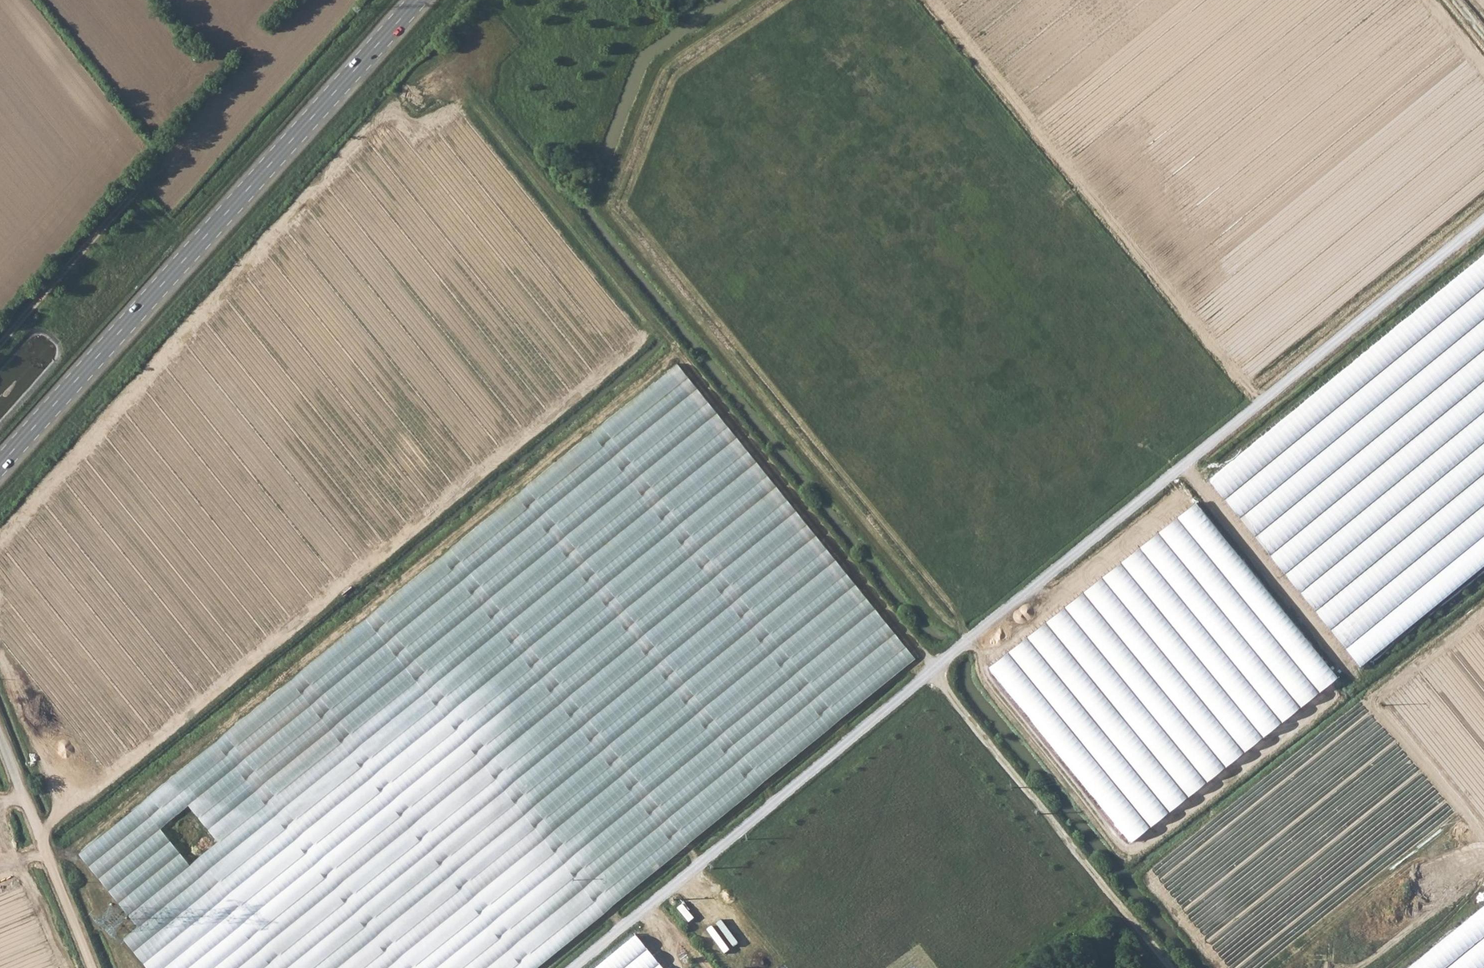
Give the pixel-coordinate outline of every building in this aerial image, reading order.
[(1207,479),(1364,667),(1483,568),(1483,249),(1207,479)] [(919,659),(679,366),(80,853),(137,927),(124,939),(148,967),(539,967),(919,659)] [(1337,676),(1194,500),(986,664),(1130,840),(1337,676)] [(1405,967),(1483,967),(1483,904),(1405,967)] [(635,935),(595,967),(662,967),(635,935)]
